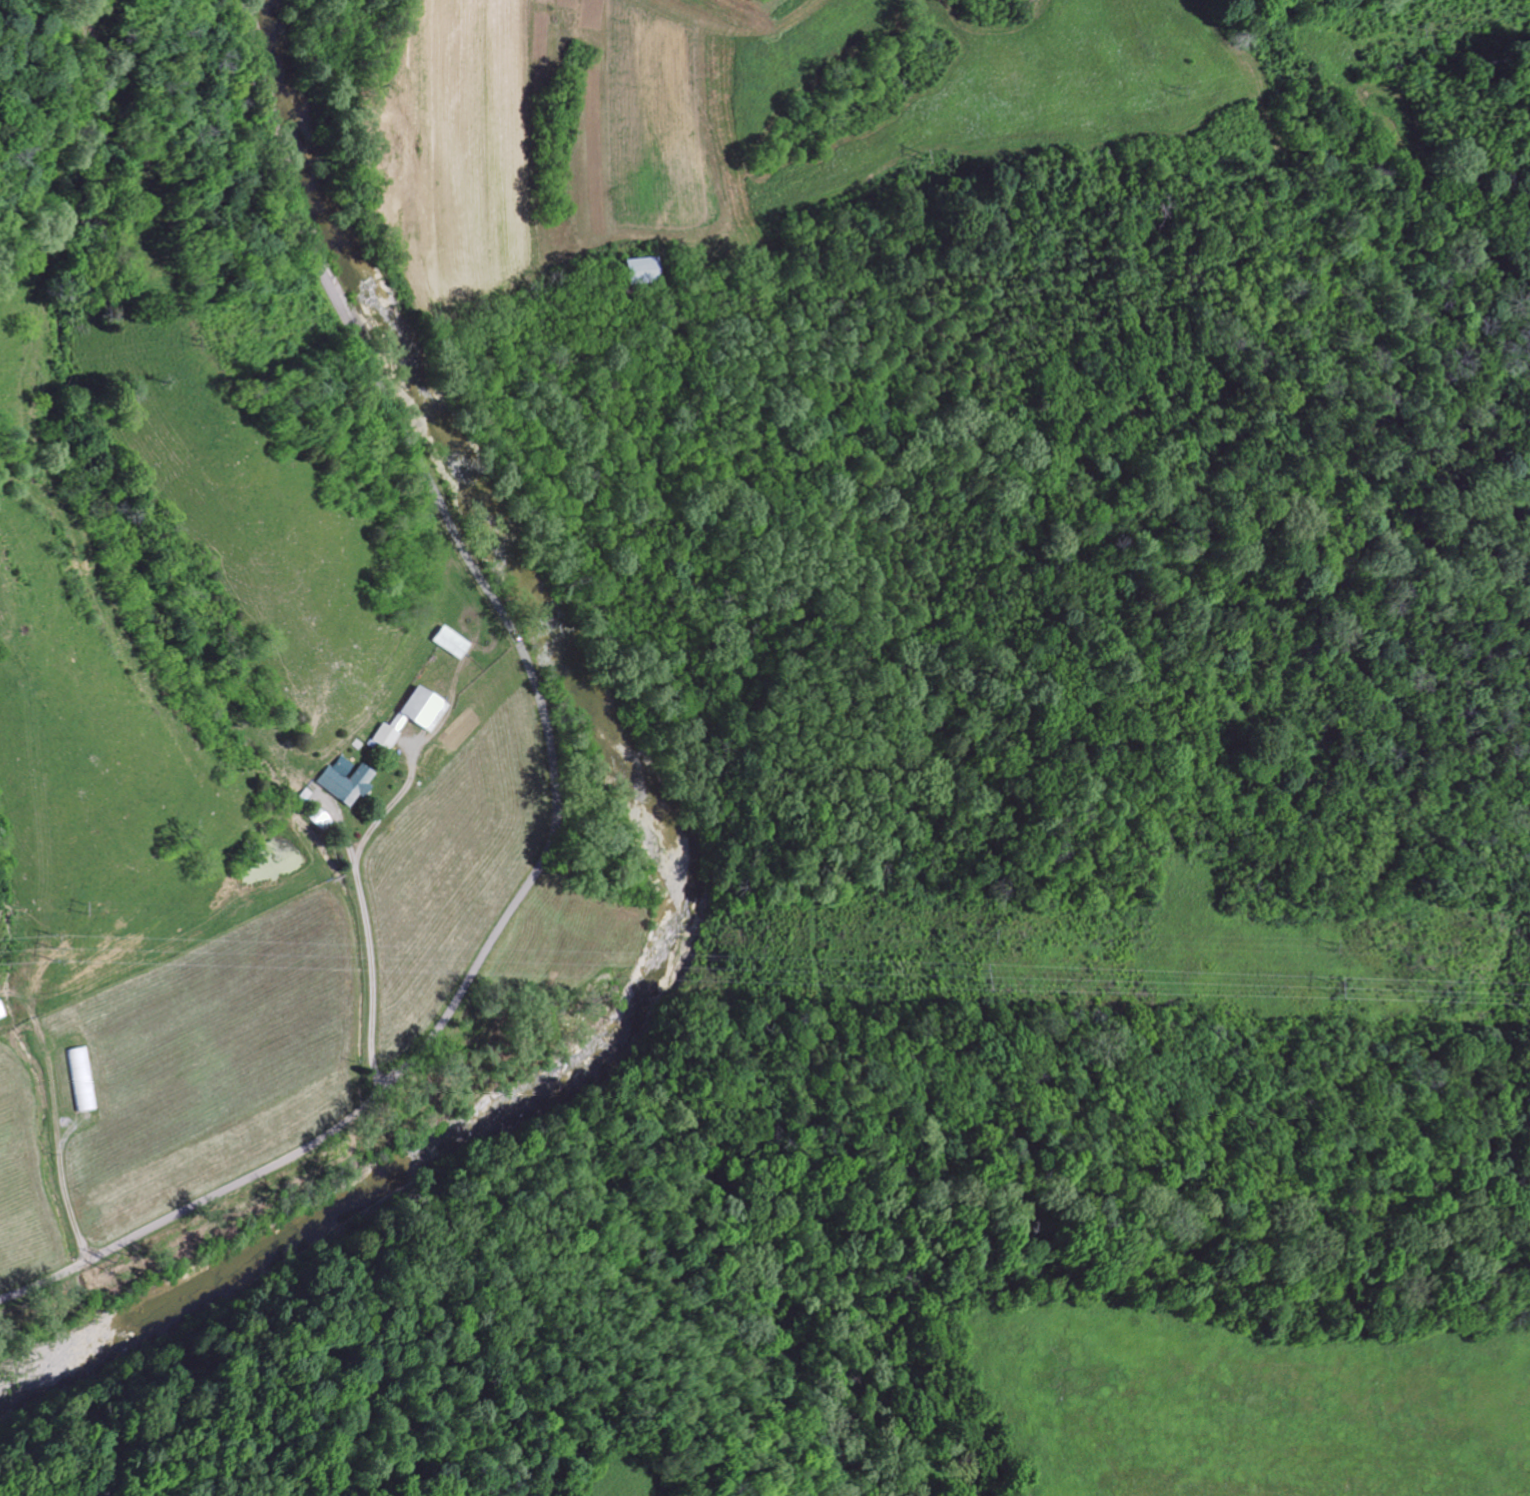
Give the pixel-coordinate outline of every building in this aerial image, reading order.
[(659,283),(658,258),(625,259),(626,284),(659,283)] [(460,659),(471,644),(443,625),(433,641),(460,659)] [(450,704),(418,685),(393,728),(384,722),(373,741),(390,751),(409,719),(433,733),(450,704)] [(318,783),(350,808),(360,795),(364,798),(372,787),(368,784),(376,774),(360,762),(356,767),(340,754),(318,783)] [(97,1110),(89,1047),(69,1050),(76,1112),(97,1110)]
